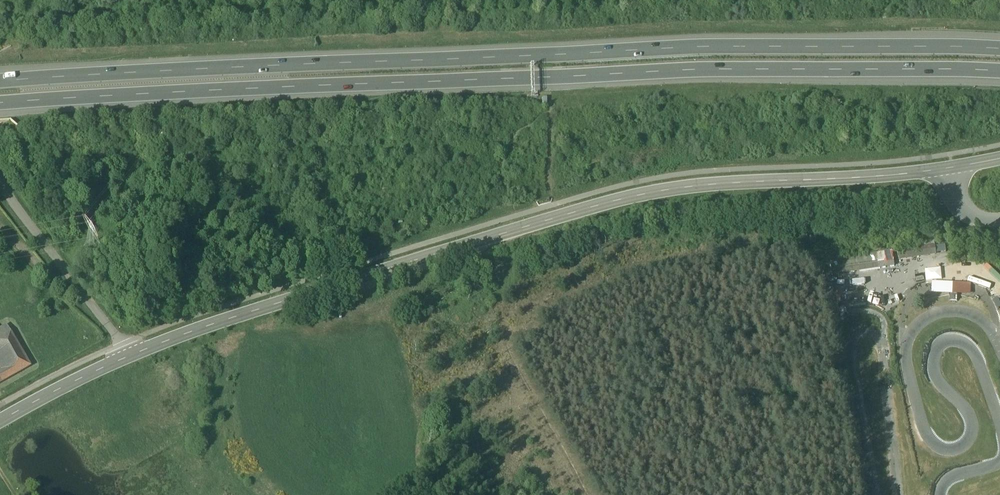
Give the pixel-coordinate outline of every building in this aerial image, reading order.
[(936,255),(935,245),(921,246),(898,250),(900,260),(936,255)] [(892,252),(877,254),(878,263),(893,260),(892,252)] [(876,253),(830,259),(831,269),(847,267),(878,263),(877,254),(876,254),(876,253)] [(894,266),(893,260),(878,263),(879,269),(894,266)] [(878,263),(847,267),(848,273),(879,269),(878,263)] [(847,267),(831,269),(832,275),(848,273),(847,267)] [(953,295),(953,283),(932,282),(931,294),(953,295)] [(953,283),(953,295),(970,296),(971,284),(953,283)] [(3,337),(11,333),(6,325),(0,329),(0,332),(3,337)] [(2,353),(11,367),(15,375),(30,367),(11,333),(3,337),(0,339),(0,349),(2,353)] [(3,371),(11,367),(2,353),(0,354),(0,365),(3,371)] [(15,375),(11,367),(3,371),(0,373),(0,383),(15,375)]
